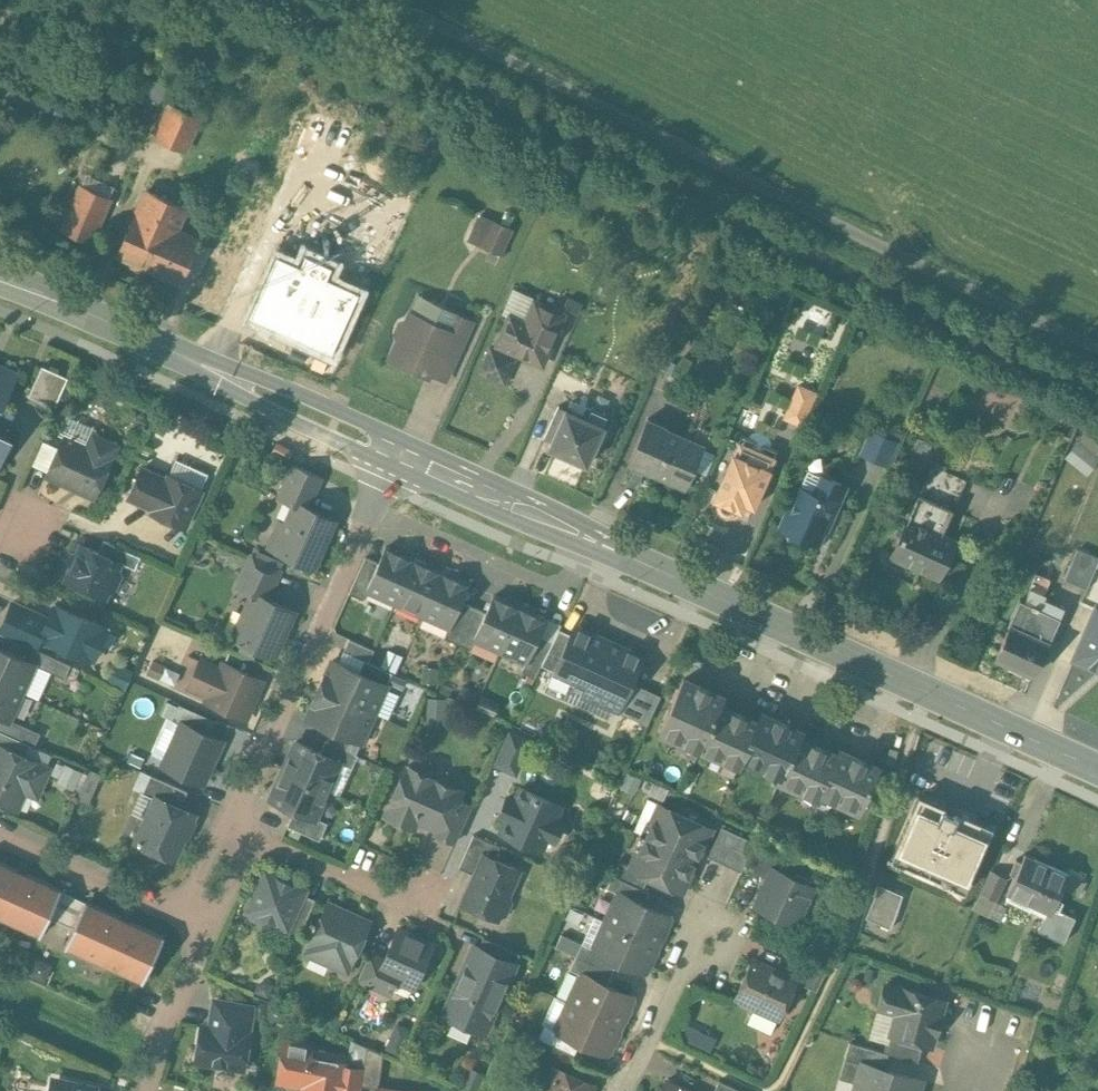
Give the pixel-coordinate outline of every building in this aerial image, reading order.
[(199,120),(169,106),(155,136),(186,150),(199,120)] [(87,172),(83,181),(110,194),(114,185),(87,172)] [(110,199),(81,187),(62,229),(92,242),(110,199)] [(185,208),(147,191),(117,256),(130,262),(131,266),(138,268),(142,267),(179,283),(198,240),(175,230),(185,208)] [(511,230),(493,222),(482,246),(500,254),(511,230)] [(563,315),(535,303),(526,324),(510,317),(498,345),(542,364),(563,315)] [(411,314),(408,320),(402,322),(397,334),(399,340),(390,358),(427,375),(438,351),(448,330),(446,329),(411,314)] [(471,322),(453,314),(446,329),(448,330),(438,351),(454,358),(471,322)] [(515,358),(490,348),(480,372),(504,383),(515,358)] [(69,377),(42,365),(29,396),(55,408),(69,377)] [(2,404),(16,373),(0,366),(0,403),(2,404)] [(799,385),(785,417),(802,425),(816,393),(799,385)] [(571,401),(567,411),(559,407),(546,434),(554,437),(549,448),(587,465),(604,427),(603,427),(607,417),(571,401)] [(96,429),(67,416),(59,434),(65,437),(48,475),(94,496),(117,446),(94,435),(96,429)] [(668,427),(648,419),(630,461),(631,465),(650,474),(654,472),(686,486),(703,445),(667,430),(668,427)] [(897,442),(872,431),(862,454),(887,465),(897,442)] [(1097,459),(1097,440),(1086,431),(1066,456),(1087,472),(1097,459)] [(11,437),(0,432),(0,461),(11,437)] [(778,451),(741,435),(733,453),(734,454),(714,498),(718,500),(718,502),(717,505),(718,507),(719,509),(720,511),(722,513),(724,514),(728,515),(731,514),(733,513),(736,511),(737,510),(737,508),(742,510),(745,502),(754,506),(778,451)] [(819,447),(813,449),(805,468),(808,470),(800,487),(782,527),(785,529),(788,538),(798,535),(817,543),(828,518),(831,519),(846,485),(826,477),(828,472),(819,447)] [(322,477),(293,464),(279,495),(295,503),(296,502),(308,507),(322,477)] [(156,474),(141,468),(129,496),(143,503),(156,474)] [(202,489),(169,475),(167,479),(156,474),(143,503),(154,508),(152,512),(185,527),(202,489)] [(953,510),(919,495),(908,519),(908,518),(891,556),(939,578),(956,540),(942,534),(953,510)] [(308,507),(296,502),(295,503),(275,548),(314,566),(333,523),(314,514),(315,510),(308,507)] [(141,556),(104,540),(99,552),(121,562),(135,568),(141,556)] [(99,552),(81,544),(66,579),(106,597),(109,590),(115,587),(120,575),(118,569),(121,562),(99,552)] [(398,552),(386,547),(379,562),(367,589),(368,590),(395,602),(417,554),(401,546),(398,552)] [(1065,580),(1087,590),(1097,565),(1097,558),(1078,550),(1065,580)] [(281,567),(252,554),(238,587),(254,594),(255,593),(267,598),(281,567)] [(427,565),(415,560),(418,554),(417,554),(395,602),(424,615),(445,567),(430,559),(427,565)] [(366,556),(349,592),(364,599),(368,590),(367,589),(379,562),(366,556)] [(445,567),(424,615),(449,626),(450,627),(462,601),(469,584),(457,579),(460,573),(445,567)] [(1050,580),(1037,574),(1025,602),(1038,608),(1050,580)] [(267,598),(255,593),(254,594),(245,614),(249,615),(239,639),(273,654),(288,622),(285,613),(287,608),(267,598)] [(506,601),(494,595),(486,612),(474,638),(475,638),(501,650),(522,601),(509,595),(506,601)] [(1025,602),(1020,600),(1008,626),(1010,627),(996,658),(1033,676),(1048,644),(1049,644),(1061,618),(1038,608),(1025,602)] [(13,601),(0,630),(0,632),(35,648),(36,648),(41,636),(40,635),(48,618),(13,601)] [(462,601),(450,627),(449,626),(444,637),(457,643),(474,606),(462,601)] [(522,601),(501,650),(526,661),(527,662),(539,635),(547,619),(534,613),(536,608),(522,601)] [(108,627),(55,603),(48,618),(40,635),(41,636),(93,659),(108,627)] [(1097,604),(1074,657),(1097,668),(1097,605),(1097,604)] [(474,606),(457,643),(471,649),(475,638),(474,638),(486,612),(474,606)] [(585,640),(559,628),(553,641),(541,664),(553,669),(549,677),(565,684),(585,640)] [(539,635),(527,662),(526,661),(522,671),(535,677),(541,664),(553,641),(539,635)] [(640,662),(586,637),(585,640),(565,684),(618,709),(628,686),(640,662)] [(374,649),(350,638),(344,650),(364,660),(368,661),(374,649)] [(0,647),(0,681),(23,691),(35,664),(35,663),(29,660),(0,647)] [(36,648),(35,648),(29,660),(35,663),(35,664),(65,677),(71,664),(36,648)] [(359,672),(333,660),(320,688),(374,713),(387,684),(359,672)] [(368,661),(364,660),(359,672),(387,684),(392,672),(368,661)] [(261,681),(224,664),(221,670),(202,661),(191,686),(210,694),(208,700),(246,716),(261,681)] [(553,669),(541,664),(535,677),(547,682),(549,677),(553,669)] [(698,685),(683,678),(659,730),(700,749),(700,747),(719,704),(720,705),(724,697),(709,690),(709,688),(699,683),(698,685)] [(0,681),(0,715),(4,717),(10,719),(23,691),(0,681)] [(661,695),(636,683),(634,689),(628,686),(618,709),(648,723),(661,695)] [(374,713),(320,688),(307,717),(333,729),(361,741),(374,713)] [(216,720),(179,704),(172,719),(184,724),(184,723),(210,734),(216,720)] [(720,705),(719,704),(700,747),(739,765),(743,756),(758,722),(757,722),(744,716),(745,714),(734,709),(733,711),(720,705)] [(804,728),(763,710),(757,722),(758,722),(759,722),(743,756),(782,773),(798,737),(799,737),(804,728)] [(10,719),(4,717),(0,725),(0,730),(31,744),(35,746),(41,732),(10,719)] [(210,734),(184,723),(184,724),(165,766),(202,782),(221,739),(210,734)] [(361,741),(333,729),(328,741),(356,754),(362,741),(361,741)] [(26,757),(31,744),(0,730),(0,745),(26,757)] [(530,740),(510,732),(496,764),(516,773),(530,740)] [(799,737),(798,737),(782,773),(779,779),(819,798),(824,787),(838,755),(837,754),(823,748),(824,747),(813,742),(813,743),(799,737)] [(328,741),(326,740),(320,752),(341,761),(340,762),(352,768),(358,755),(356,754),(328,741)] [(320,752),(296,741),(283,770),(328,790),(340,762),(341,761),(320,752)] [(0,745),(0,801),(17,808),(29,779),(41,784),(49,767),(26,757),(0,745)] [(854,756),(839,749),(837,754),(838,755),(824,787),(837,793),(834,799),(860,811),(879,768),(865,761),(865,760),(855,755),(854,756)] [(427,774),(407,765),(385,814),(414,827),(417,819),(435,827),(434,831),(456,841),(473,804),(460,799),(464,791),(448,783),(445,777),(433,772),(427,774)] [(328,790),(283,770),(270,798),(295,809),(315,818),(316,817),(328,790)] [(188,791),(151,774),(143,792),(156,798),(157,796),(180,807),(188,791)] [(561,805),(521,787),(516,799),(508,796),(499,816),(507,819),(501,831),(541,849),(547,837),(554,840),(563,821),(555,817),(561,805)] [(995,829),(920,795),(889,863),(965,897),(995,829)] [(180,807),(157,796),(156,798),(137,841),(151,847),(153,853),(164,858),(169,856),(174,858),(195,813),(180,807)] [(711,828),(660,805),(631,867),(631,868),(649,876),(681,891),(711,828)] [(315,818),(295,809),(287,825),(320,840),(328,822),(316,817),(315,818)] [(755,842),(722,827),(708,857),(741,872),(744,867),(755,842)] [(474,834),(459,867),(475,874),(485,854),(495,858),(500,846),(474,834)] [(780,854),(755,842),(744,867),(768,879),(773,868),(774,868),(780,854)] [(1076,917),(1054,906),(1069,874),(1025,853),(1022,861),(1016,859),(1010,873),(1015,875),(1007,892),(1009,893),(1007,898),(1030,909),(1032,904),(1047,911),(1039,930),(1064,942),(1076,917)] [(495,858),(485,854),(475,874),(463,903),(497,918),(498,915),(504,913),(510,901),(507,895),(519,869),(495,858)] [(649,876),(631,868),(631,867),(619,861),(613,874),(643,888),(649,876)] [(74,895),(60,888),(60,889),(0,862),(0,918),(39,936),(53,942),(74,895)] [(774,868),(773,868),(768,879),(756,906),(796,924),(813,887),(807,884),(806,876),(797,872),(791,876),(774,868)] [(1007,877),(991,869),(981,892),(997,900),(1007,877)] [(306,888),(266,870),(248,910),(250,912),(253,917),(265,923),(270,921),(285,927),(288,928),(304,894),(306,888)] [(643,888),(613,874),(607,887),(619,893),(619,892),(644,903),(649,891),(643,888)] [(904,893),(880,883),(865,917),(889,927),(904,893)] [(644,903),(619,892),(619,893),(606,921),(657,944),(670,915),(644,903)] [(316,899),(304,894),(288,928),(285,927),(285,929),(299,936),(316,899)] [(74,895),(53,942),(67,949),(67,948),(141,982),(143,983),(165,935),(163,934),(163,935),(88,902),(88,901),(74,895)] [(369,922),(328,904),(307,952),(347,970),(369,922)] [(657,944),(606,921),(594,948),(593,949),(618,960),(644,972),(657,944)] [(433,943),(398,928),(384,959),(373,985),(389,992),(394,983),(400,980),(413,986),(420,972),(424,971),(429,961),(426,957),(433,943)] [(520,953),(483,937),(478,948),(515,965),(520,953)] [(618,960),(593,949),(594,948),(582,943),(576,956),(612,973),(618,960)] [(474,947),(445,1012),(485,1030),(515,965),(478,948),(474,947)] [(384,959),(370,953),(358,978),(373,985),(384,959)] [(612,973),(576,956),(569,969),(582,974),(582,973),(607,984),(612,973)] [(826,973),(792,957),(784,974),(796,980),(796,981),(817,991),(826,973)] [(784,974),(753,960),(736,997),(740,999),(742,1005),(749,1008),(755,1005),(747,1022),(771,1033),(779,1016),(780,1017),(796,981),(796,980),(784,974)] [(607,984),(582,973),(582,974),(569,1002),(620,1025),(633,996),(607,984)] [(944,999),(905,988),(904,989),(885,984),(879,1007),(898,1012),(892,1033),(891,1034),(923,1043),(931,1045),(935,1033),(936,1034),(941,1015),(940,1015),(944,999)] [(252,1008),(216,1002),(213,1019),(249,1025),(252,1008)] [(620,1025),(569,1002),(557,1029),(556,1030),(580,1041),(607,1053),(620,1025)] [(249,1025),(213,1019),(212,1028),(202,1027),(196,1063),(243,1070),(249,1034),(247,1034),(249,1025)] [(403,1050),(410,1027),(396,1023),(389,1045),(403,1050)] [(580,1041),(556,1030),(557,1029),(544,1024),(538,1037),(541,1039),(574,1054),(575,1054),(580,1041)] [(923,1043),(891,1034),(892,1033),(890,1032),(884,1051),(888,1053),(918,1061),(923,1043)] [(574,1054),(541,1039),(533,1058),(546,1064),(551,1066),(551,1065),(570,1073),(578,1055),(575,1054),(574,1054)] [(367,1046),(351,1040),(347,1066),(363,1068),(367,1046)] [(285,1041),(279,1077),(305,1082),(304,1090),(342,1090),(346,1065),(346,1061),(311,1055),(313,1045),(285,1041)] [(884,1051),(850,1042),(845,1059),(862,1063),(862,1062),(884,1069),(888,1053),(884,1051)] [(384,1053),(367,1046),(363,1068),(360,1085),(377,1088),(378,1088),(384,1053)] [(862,1062),(862,1063),(854,1090),(919,1090),(922,1080),(884,1069),(862,1062)] [(551,1065),(551,1066),(546,1064),(539,1081),(546,1084),(543,1090),(590,1090),(593,1084),(570,1073),(551,1065)] [(346,1065),(342,1090),(359,1090),(360,1085),(363,1068),(347,1066),(346,1065)] [(666,1080),(661,1090),(689,1090),(666,1080)] [(719,1080),(714,1090),(743,1090),(719,1080)] [(52,1081),(50,1090),(92,1090),(91,1089),(52,1081)]
